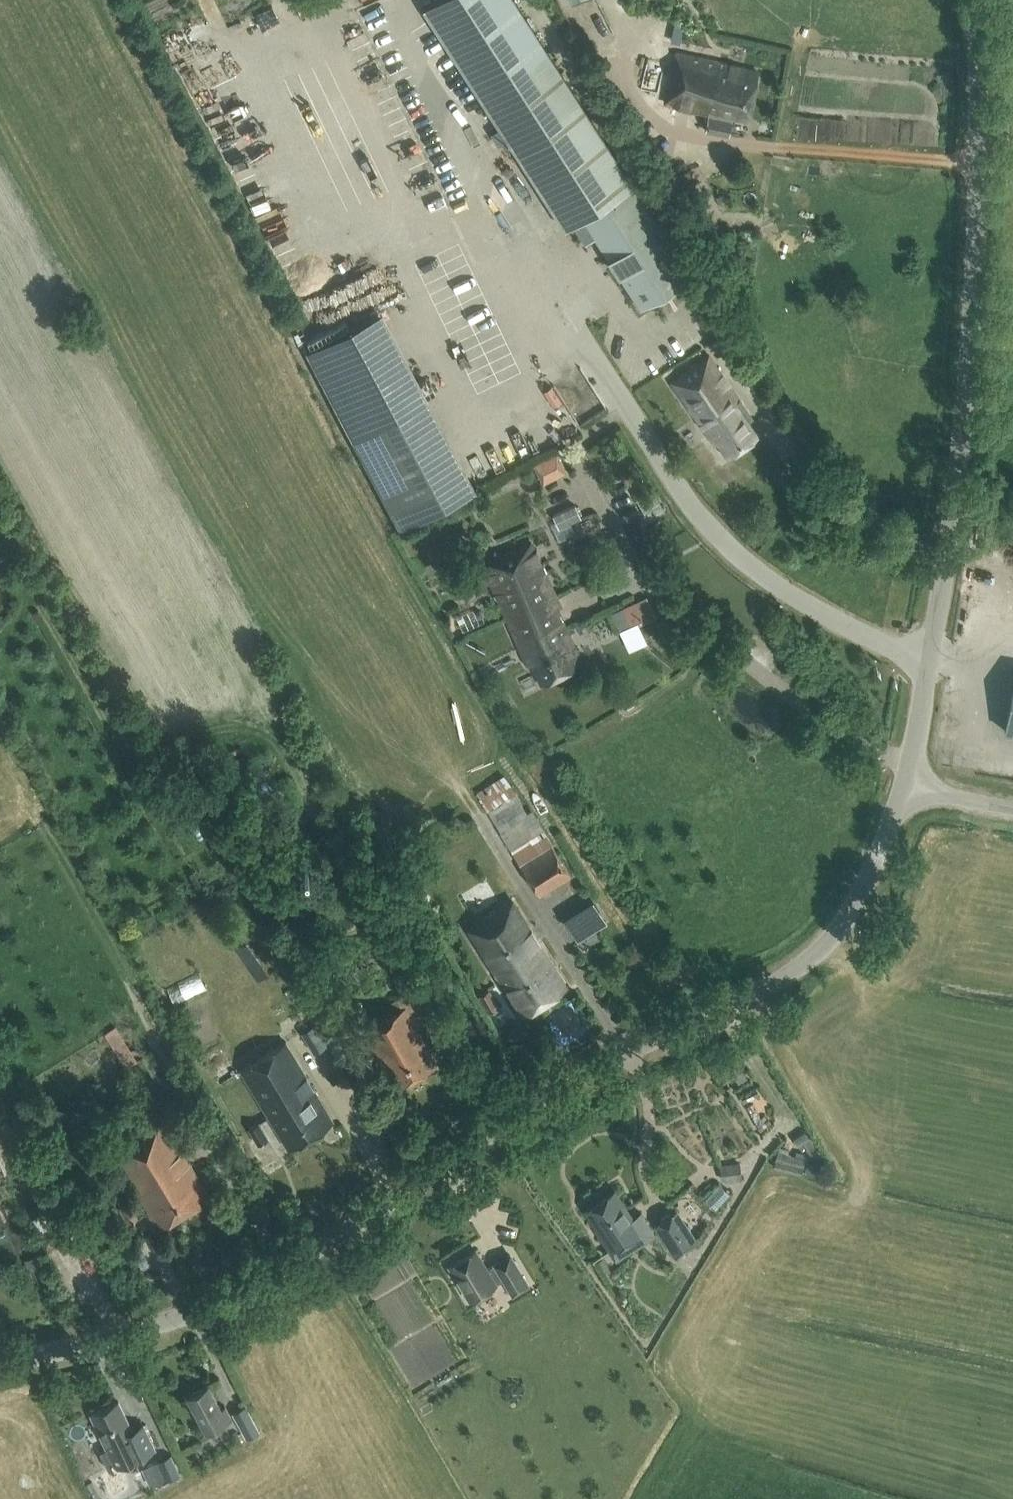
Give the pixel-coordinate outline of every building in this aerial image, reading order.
[(582,216),(642,307),(692,274),(637,190),(514,0),(426,0),(418,4),(565,228),(582,216)] [(729,124),(731,115),(747,119),(757,71),(676,53),(666,101),(725,114),(721,132),(730,134),(731,124),(729,124)] [(366,167),(366,158),(345,157),(345,167),(366,167)] [(384,323),(400,320),(398,305),(382,307),(384,323)] [(392,328),(315,366),(400,527),(475,487),(392,328)] [(727,456),(758,435),(738,406),(742,403),(708,355),(671,381),(704,430),(706,430),(714,443),(717,441),(727,456)] [(533,463),(542,483),(566,471),(556,452),(533,463)] [(485,571),(486,573),(482,575),(478,567),(455,579),(466,603),(490,591),(486,585),(491,583),(530,663),(533,662),(543,682),(584,662),(529,549),(485,571)] [(645,596),(611,613),(621,634),(656,617),(645,596)] [(808,687),(819,697),(826,689),(815,679),(808,687)] [(1004,730),(1012,732),(1012,680),(1004,730)] [(520,864),(550,843),(551,843),(543,829),(531,809),(526,811),(515,793),(515,792),(505,775),(474,793),(498,830),(510,850),(520,864)] [(571,874),(550,843),(520,864),(540,895),(571,874)] [(471,934),(499,982),(517,1016),(565,989),(518,908),(471,934)] [(396,1010),(363,1029),(394,1084),(436,1061),(416,1025),(429,1017),(413,988),(391,1001),(396,1010)] [(348,1023),(334,1031),(334,1032),(324,1037),(335,1058),(345,1053),(359,1078),(373,1071),(348,1023)] [(313,1053),(326,1045),(314,1024),(301,1031),(313,1053)] [(333,1120),(285,1042),(240,1069),(288,1148),(333,1120)] [(209,1194),(160,1115),(109,1147),(143,1201),(133,1207),(128,1200),(119,1206),(129,1222),(148,1210),(158,1226),(209,1194)] [(256,1142),(267,1136),(259,1122),(249,1127),(256,1142)] [(739,1162),(719,1165),(721,1180),(741,1178),(739,1162)] [(595,1227),(609,1249),(616,1260),(656,1233),(641,1210),(631,1217),(613,1190),(585,1209),(597,1225),(595,1227)] [(676,1253),(696,1240),(701,1235),(691,1220),(685,1224),(675,1210),(655,1224),(676,1253)] [(475,1249),(449,1264),(470,1299),(495,1283),(494,1281),(502,1276),(512,1292),(525,1284),(508,1255),(494,1262),(495,1264),(486,1269),(475,1249)] [(186,1396),(205,1432),(231,1419),(225,1406),(220,1408),(207,1385),(186,1396)] [(91,1414),(109,1452),(131,1442),(137,1455),(154,1447),(143,1424),(131,1429),(118,1401),(91,1414)] [(233,1412),(246,1437),(259,1431),(245,1405),(233,1412)] [(107,1479),(112,1496),(131,1490),(126,1473),(107,1479)]
